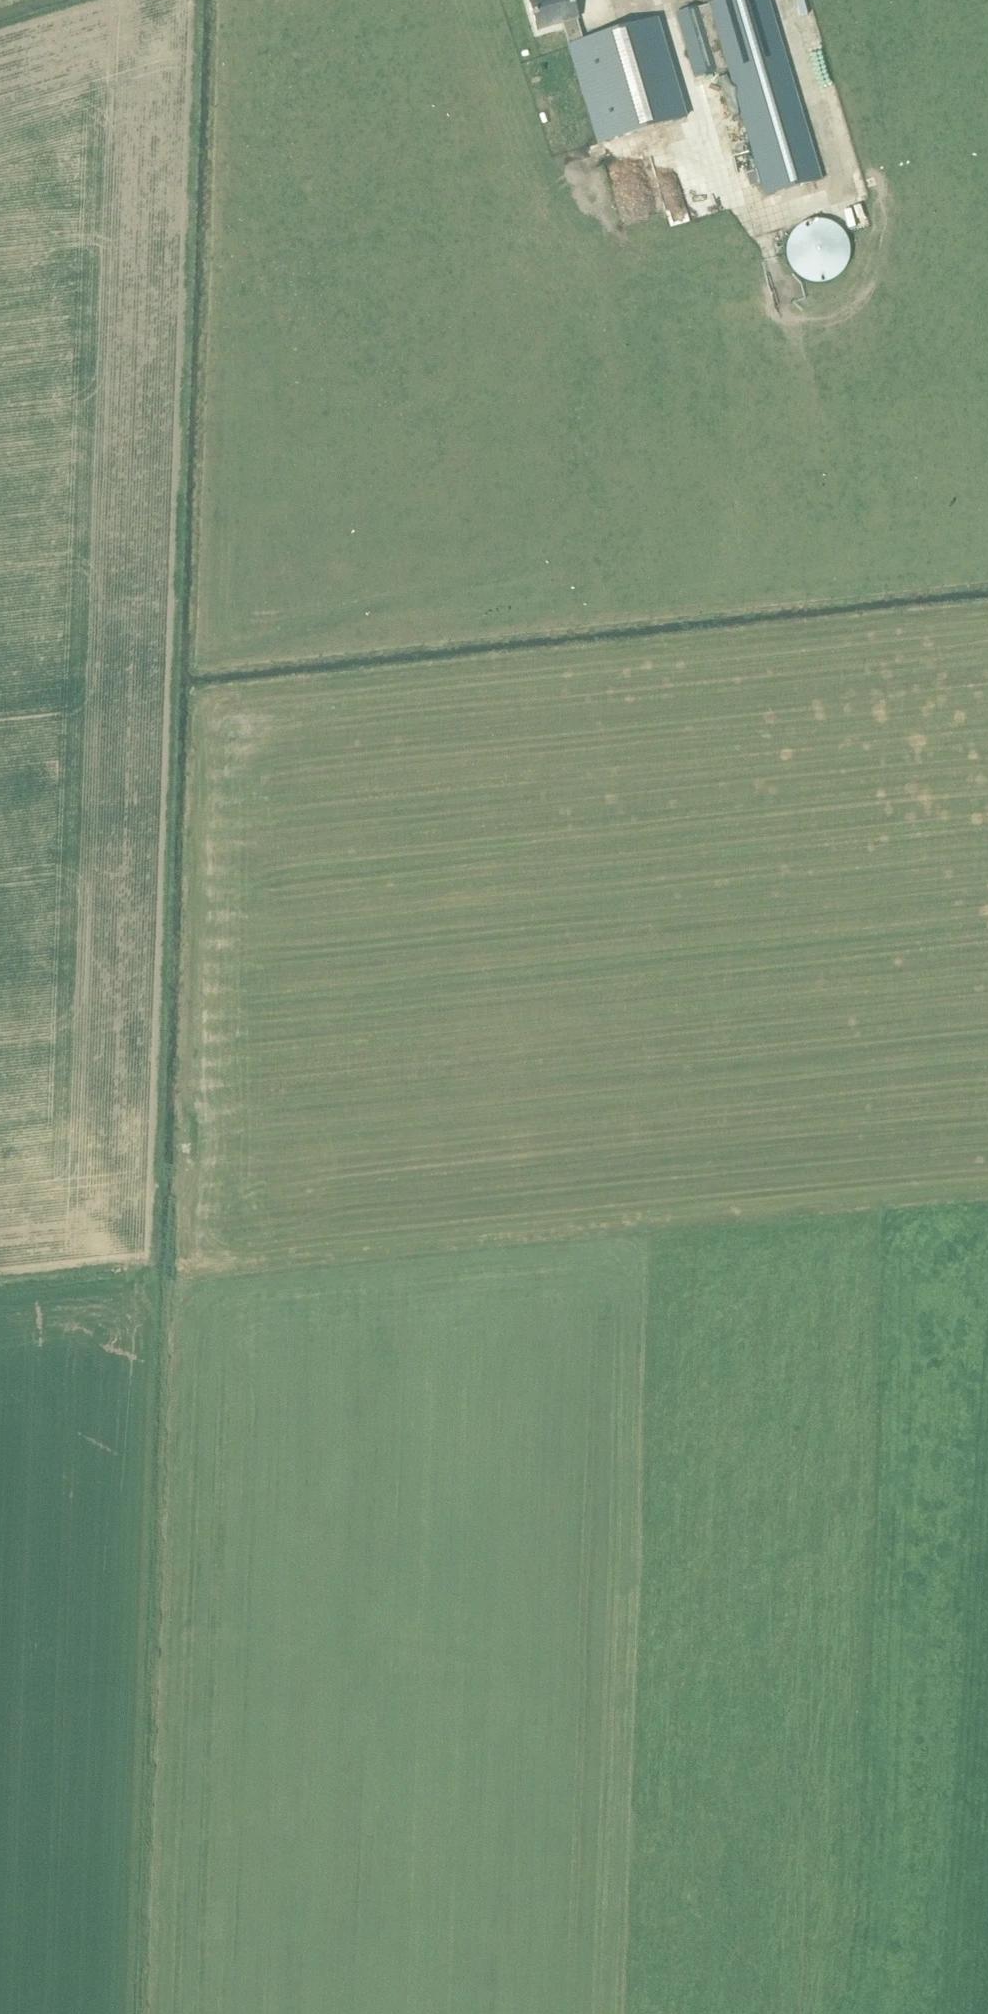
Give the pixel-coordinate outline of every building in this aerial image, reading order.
[(535,20),(538,30),(564,22),(600,144),(686,119),(657,20),(583,42),(576,19),(577,18),(572,0),(534,0),(530,1),(535,20)] [(676,14),(685,46),(695,79),(719,71),(719,72),(727,70),(765,197),(822,181),(768,0),(725,0),(676,14)] [(624,221),(659,211),(643,154),(608,163),(624,221)] [(787,247),(787,257),(790,266),(795,274),(803,280),(812,283),(822,284),(831,281),(839,276),(845,269),(849,260),(850,250),(848,241),(843,232),(835,225),(826,221),(815,220),(805,223),(797,229),(790,237),(787,247)]
